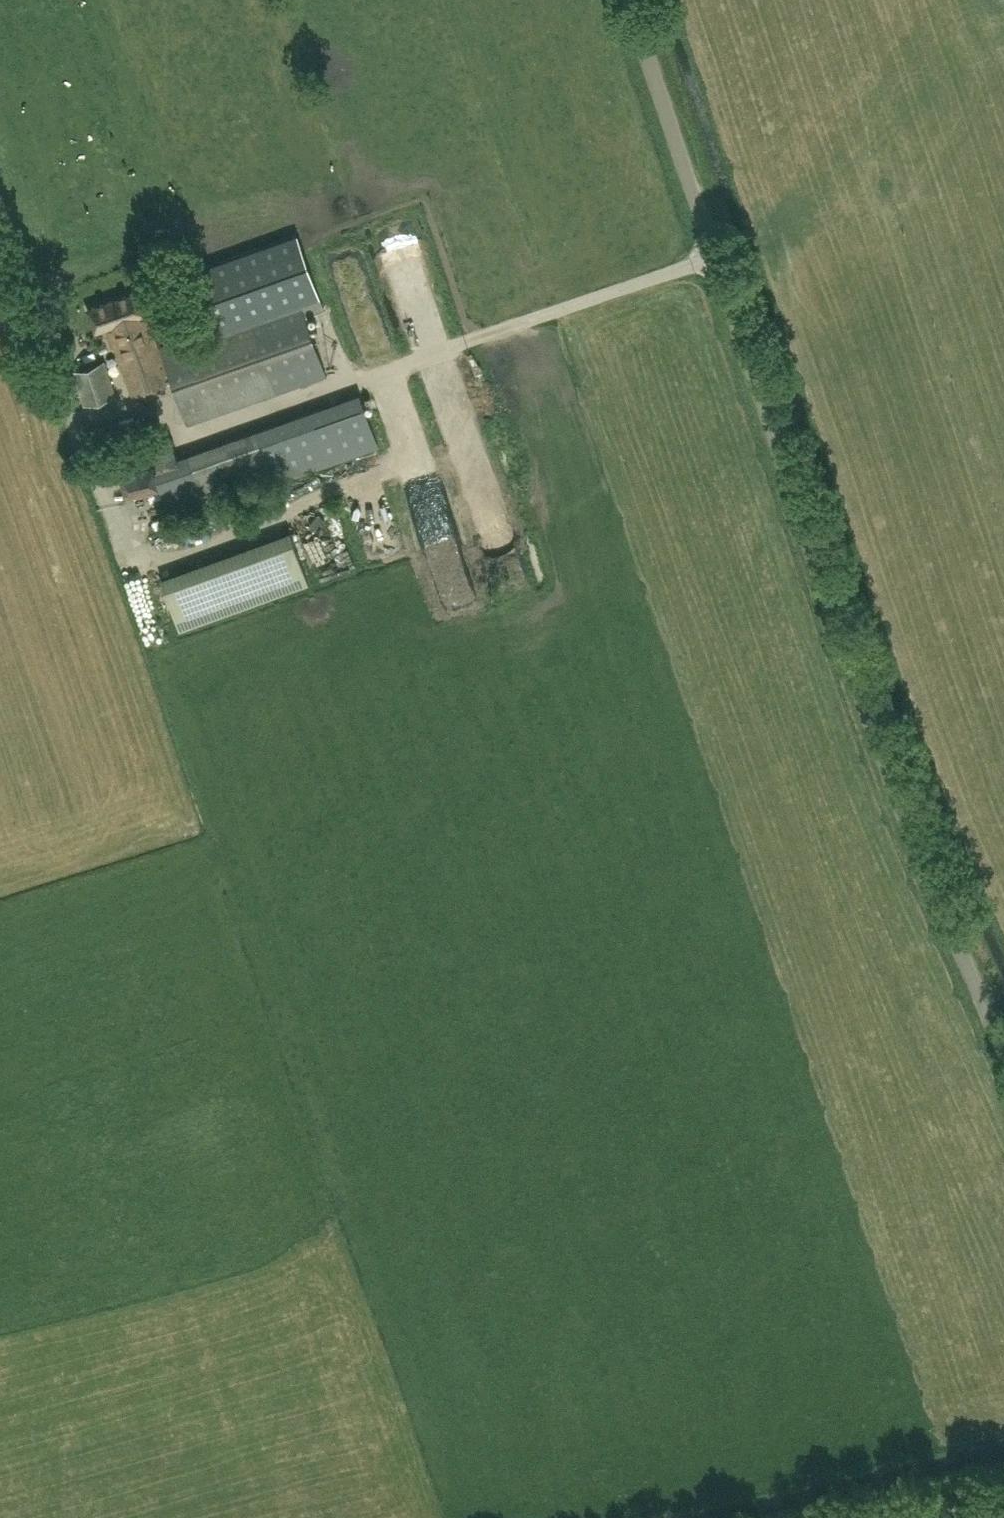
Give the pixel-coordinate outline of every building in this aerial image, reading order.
[(153,337),(145,314),(138,294),(90,311),(98,331),(107,328),(115,350),(118,349),(133,395),(173,381),(188,424),(326,376),(299,301),(162,349),(170,374),(167,375),(154,337),(153,337)] [(115,394),(105,361),(74,371),(85,404),(115,394)] [(206,500),(274,477),(276,483),(377,448),(360,397),(190,455),(206,500)] [(87,432),(93,451),(116,444),(124,471),(156,462),(142,416),(87,432)] [(151,441),(159,469),(178,463),(170,436),(151,441)] [(154,467),(120,477),(126,501),(161,491),(154,467)] [(289,531),(161,578),(180,630),(308,583),(289,531)] [(333,569),(350,564),(345,547),(327,553),(333,569)]
